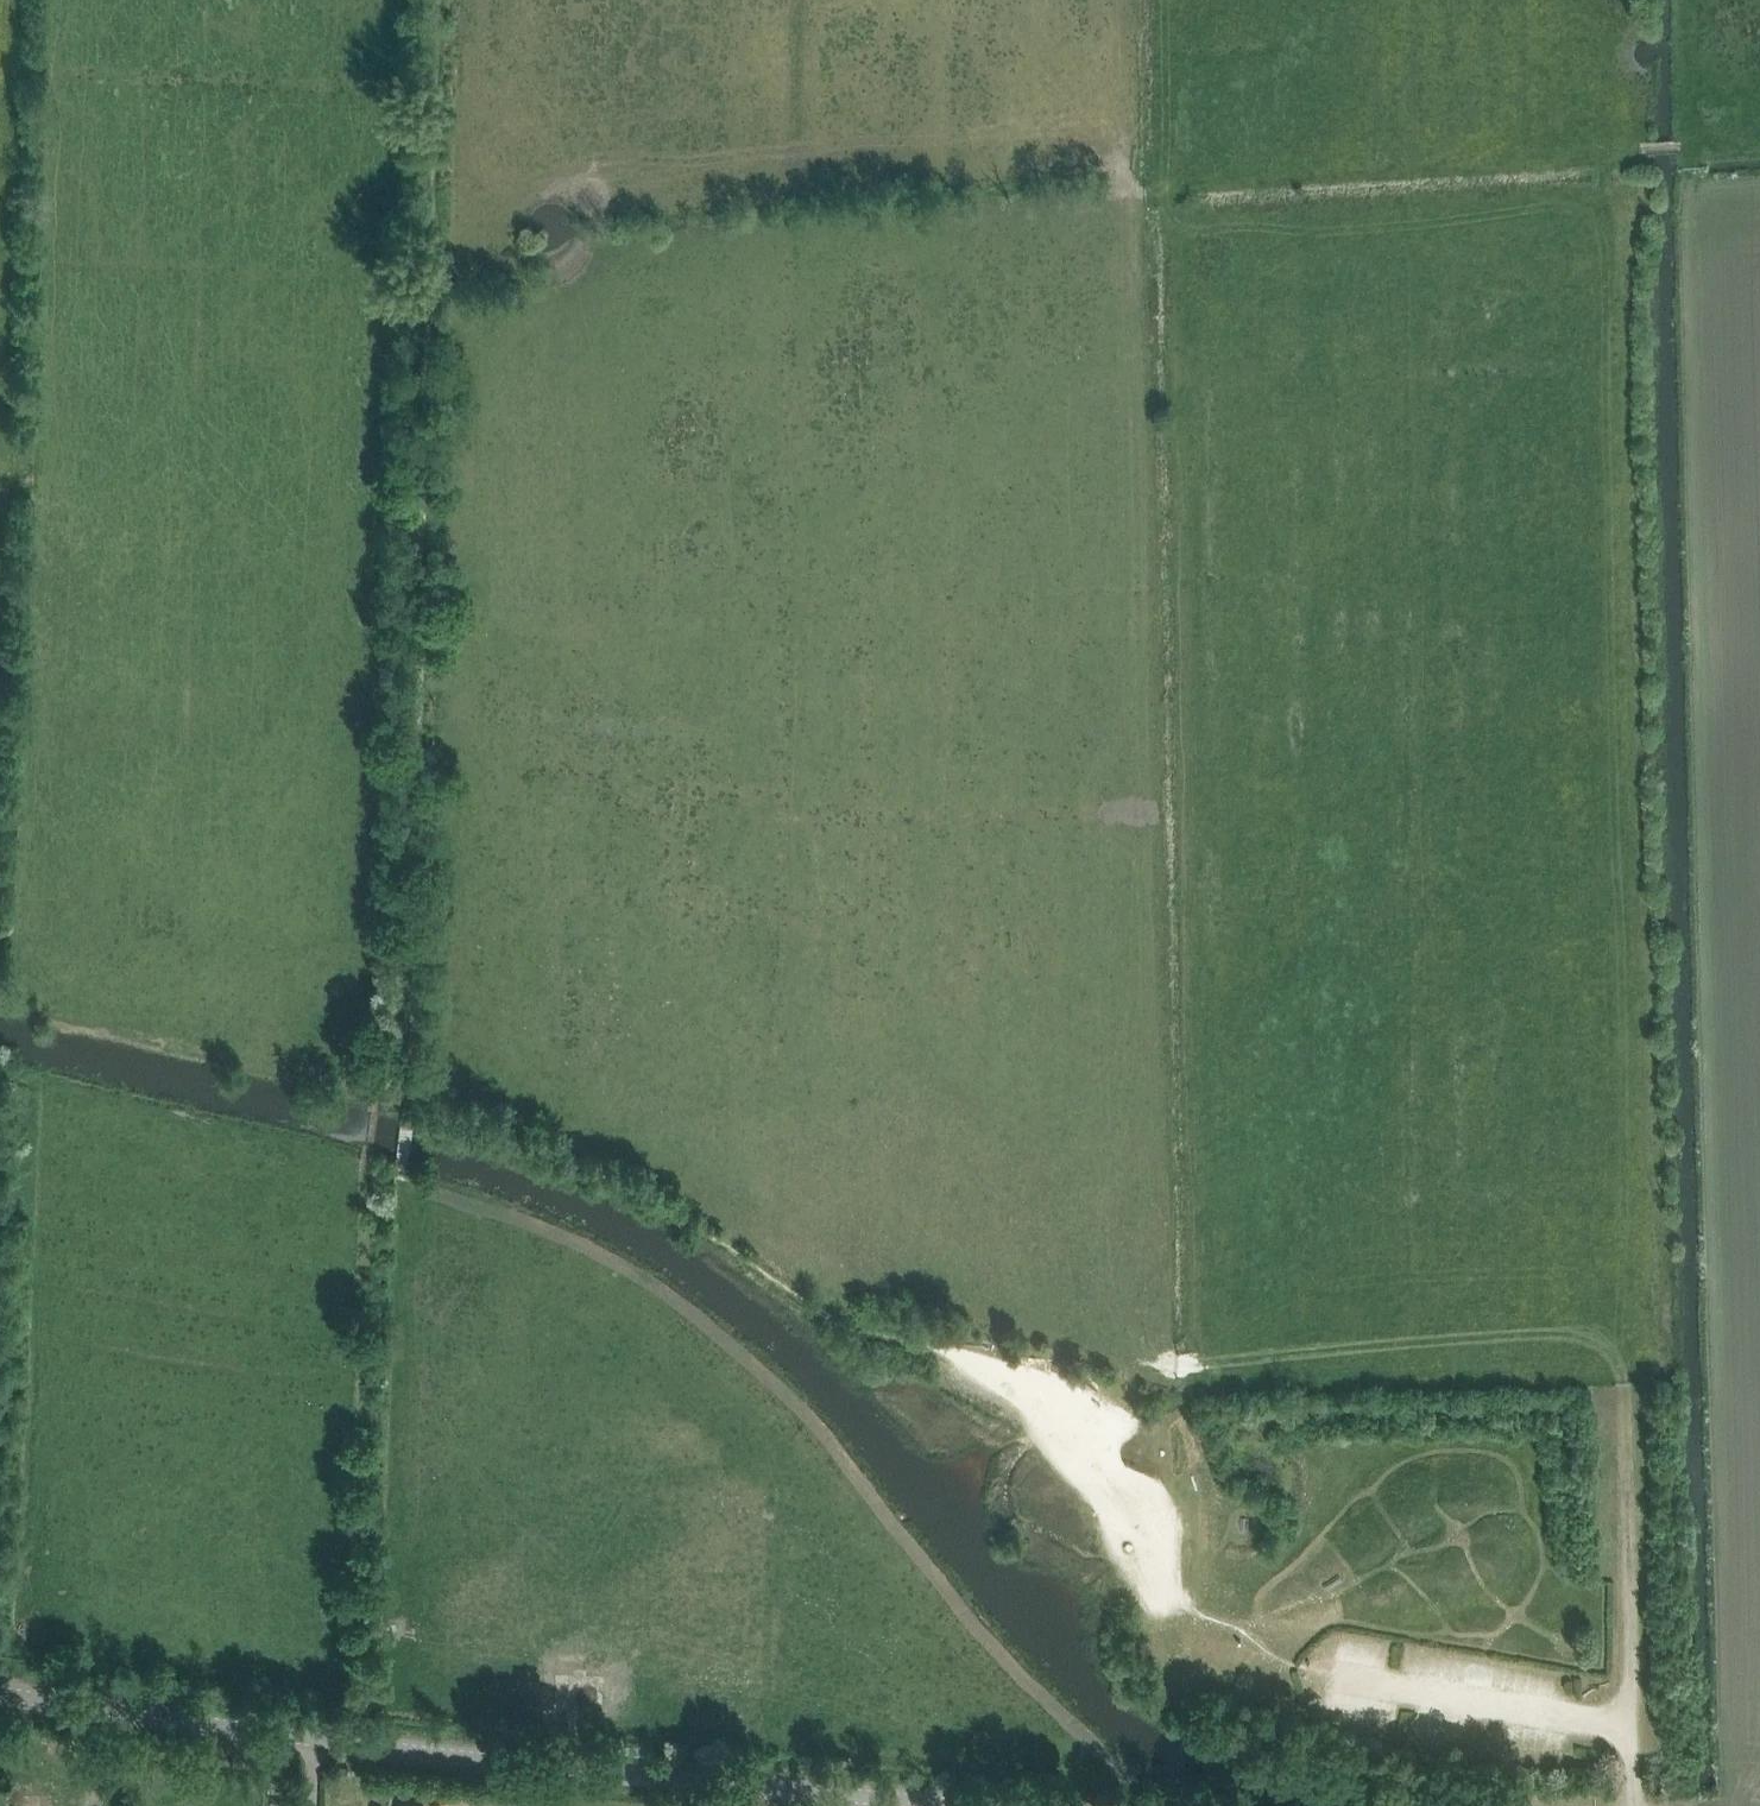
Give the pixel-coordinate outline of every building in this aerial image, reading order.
[(447,1799),(425,1797),(425,1805),(400,1804),(400,1805),(446,1805),(447,1799)]
